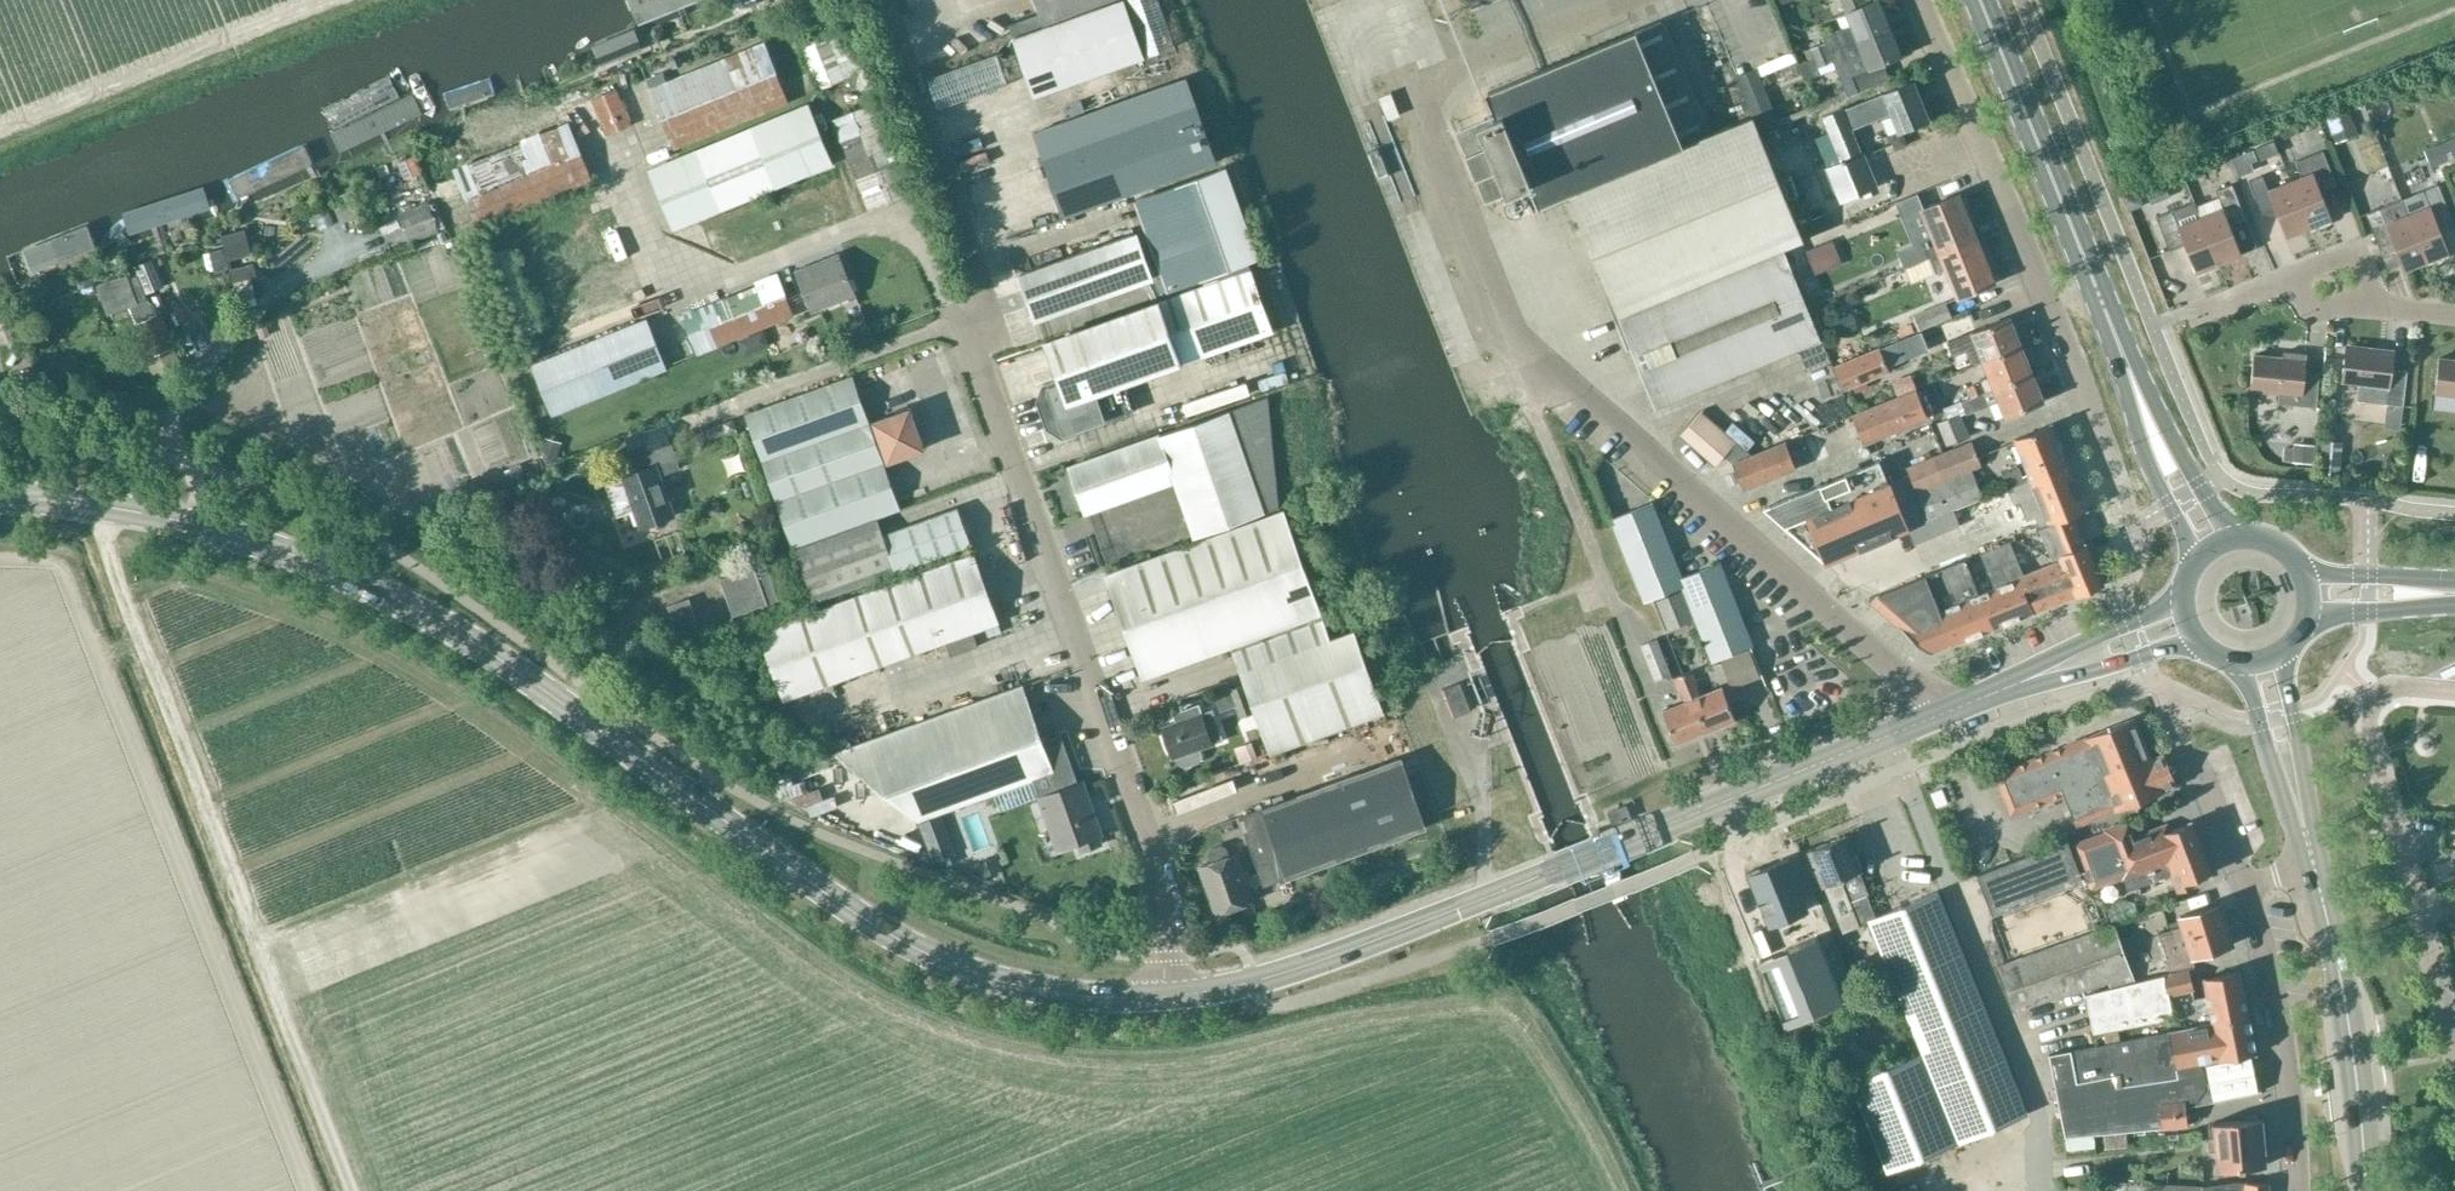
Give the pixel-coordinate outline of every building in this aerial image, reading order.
[(725,0),(612,0),(626,37),(725,0)] [(1011,33),(1102,0),(1033,0),(1039,15),(1009,26),(1011,33)] [(1011,33),(1013,37),(1012,38),(1025,73),(1033,95),(1143,54),(1122,0),(1102,0),(1011,33)] [(1174,43),(1157,0),(1122,0),(1143,54),(1174,43)] [(1891,27),(1880,0),(1878,0),(1868,4),(1866,0),(1842,0),(1853,25),(1825,36),(1827,42),(1813,48),(1818,58),(1891,27)] [(1575,211),(1761,134),(1754,119),(1712,136),(1664,21),(1635,32),(1636,34),(1489,95),(1498,117),(1479,125),(1508,195),(1527,187),(1535,207),(1568,193),(1575,211)] [(1891,27),(1818,58),(1822,67),(1835,62),(1837,67),(1849,95),(1859,91),(1890,78),(1884,63),(1903,55),(1891,27)] [(802,45),(819,87),(860,71),(844,29),(802,45)] [(651,89),(674,146),(787,100),(764,43),(651,89)] [(1008,83),(1000,59),(997,53),(928,78),(939,109),(1008,83)] [(1216,158),(1195,102),(1186,78),(1034,133),(1042,158),(1062,215),(1216,158)] [(1830,132),(1815,138),(1827,167),(1841,200),(1876,186),(1862,152),(1859,153),(1849,129),(1891,112),(1901,133),(1902,133),(1929,121),(1912,82),(1884,94),(1884,95),(1842,112),(1841,109),(1823,117),(1830,132)] [(334,165),(419,129),(402,89),(317,125),(334,165)] [(593,98),(608,134),(630,125),(615,89),(593,98)] [(1379,98),(1387,120),(1399,115),(1391,93),(1379,98)] [(1766,93),(1747,101),(1754,119),(1760,132),(1779,124),(1766,93)] [(833,118),(869,210),(907,195),(871,104),(833,118)] [(810,105),(649,171),(672,229),(834,164),(810,105)] [(2348,109),(2327,118),(2334,136),(2355,127),(2348,109)] [(455,170),(479,226),(591,180),(568,124),(455,170)] [(228,212),(325,168),(307,129),(211,175),(228,212)] [(1761,134),(1575,211),(1619,318),(1784,250),(1783,249),(1804,240),(1761,134)] [(2431,168),(2454,158),(2454,138),(2424,150),(2431,168)] [(2253,151),(2231,159),(2238,177),(2253,172),(2249,163),(2256,160),(2253,151)] [(2291,182),(2309,228),(2332,219),(2321,191),(2337,185),(2323,152),(2296,162),(2302,177),(2291,182)] [(406,179),(419,174),(413,157),(399,162),(406,179)] [(1272,329),(1249,263),(1258,260),(1225,167),(1170,187),(1203,279),(1201,280),(1203,286),(1045,342),(1059,382),(1045,387),(1040,401),(1049,426),(1062,435),(1130,411),(1121,383),(1272,329)] [(123,244),(223,211),(211,175),(111,207),(123,244)] [(2309,228),(2291,182),(2268,191),(2263,176),(2249,182),(2262,215),(2275,210),(2286,237),(2309,228)] [(2222,207),(2200,216),(2219,264),(2242,255),(2231,227),(2246,221),(2232,185),(2216,191),(2218,197),(2222,207)] [(2408,215),(2427,262),(2449,253),(2438,225),(2452,220),(2438,185),(2413,196),(2419,211),(2408,215)] [(354,190),(334,197),(344,222),(363,216),(354,190)] [(2141,200),(2138,192),(2125,197),(2130,210),(2138,207),(2141,200)] [(1924,244),(1930,259),(1978,239),(1960,196),(1922,211),(1934,240),(1924,244)] [(318,224),(321,229),(334,224),(322,197),(309,202),(311,206),(307,208),(314,226),(318,224)] [(2404,271),(2427,262),(2408,215),(2402,200),(2366,214),(2379,248),(2393,243),(2404,271)] [(2219,264),(2196,206),(2194,202),(2184,207),(2156,218),(2169,251),(2185,245),(2196,273),(2219,264)] [(399,214),(410,242),(438,231),(428,203),(399,214)] [(1823,211),(1799,221),(1805,235),(1829,225),(1823,211)] [(103,245),(90,213),(0,250),(0,260),(9,283),(103,245)] [(228,260),(244,256),(238,230),(223,233),(228,260)] [(1021,274),(1037,320),(1151,279),(1135,233),(1021,274)] [(1978,239),(1930,259),(1936,274),(1946,270),(1958,299),(1996,283),(1978,239)] [(1832,242),(1805,253),(1814,275),(1841,265),(1832,242)] [(544,271),(566,332),(635,307),(613,246),(544,271)] [(223,249),(211,251),(216,270),(227,268),(223,249)] [(1784,250),(1619,318),(1655,408),(1821,339),(1784,250)] [(794,271),(812,314),(857,295),(839,252),(794,271)] [(159,313),(157,310),(147,299),(144,291),(162,283),(152,256),(133,262),(138,276),(129,279),(127,274),(112,279),(96,285),(106,314),(123,309),(128,307),(136,325),(135,325),(148,355),(175,343),(161,312),(159,313)] [(230,268),(233,285),(249,281),(245,265),(230,268)] [(779,278),(682,317),(696,353),(735,337),(774,321),(793,314),(779,278)] [(1913,317),(1919,332),(1951,318),(1944,304),(1913,317)] [(2008,317),(1948,342),(1953,357),(1968,351),(1974,366),(1985,361),(2020,347),(2008,317)] [(536,365),(554,411),(665,366),(647,321),(536,365)] [(1991,378),(1981,382),(1985,392),(1995,387),(1996,389),(2032,374),(2020,347),(1985,361),(1991,378)] [(1880,348),(1833,367),(1842,391),(1889,371),(1880,348)] [(2346,348),(2343,380),(2360,382),(2358,400),(2387,404),(2404,406),(2408,371),(2392,369),(2394,353),(2346,348)] [(2279,404),(2317,408),(2320,374),(2305,373),(2307,355),(2284,352),(2283,358),(2254,355),(2251,391),(2280,393),(2279,404)] [(2439,358),(2435,394),(2454,396),(2454,360),(2439,358)] [(1985,392),(1969,398),(1943,409),(1947,419),(1937,424),(1946,446),(1970,437),(1961,414),(1966,412),(1966,413),(2000,399),(2007,416),(2043,402),(2032,374),(1996,389),(1995,387),(1985,392)] [(852,376),(745,414),(778,504),(885,466),(883,461),(887,460),(888,461),(924,448),(910,407),(873,420),(874,421),(869,423),(852,376)] [(1969,398),(1985,392),(1981,382),(1965,388),(1969,398)] [(1916,390),(1888,401),(1853,415),(1865,444),(1928,418),(1916,390)] [(1176,481),(1195,536),(1264,511),(1279,507),(1268,397),(1229,411),(1069,468),(1085,513),(1176,481)] [(1733,464),(1752,457),(1701,412),(1681,436),(1715,466),(1723,456),(1732,463),(1733,464)] [(1755,434),(1771,429),(1766,412),(1750,417),(1755,434)] [(480,420),(467,425),(487,481),(500,477),(480,420)] [(679,469),(670,443),(663,425),(626,438),(633,456),(638,471),(622,477),(640,527),(674,515),(660,475),(679,469)] [(2003,474),(2010,492),(2069,466),(2052,425),(2015,439),(2029,474),(2023,476),(2019,467),(2003,474)] [(2319,475),(2340,477),(2343,441),(2322,440),(2319,475)] [(1879,461),(1763,508),(1825,564),(1908,530),(1908,529),(1954,510),(1983,499),(1971,469),(1982,464),(1972,441),(1907,467),(1910,475),(1889,484),(1879,461)] [(544,443),(540,457),(555,461),(559,447),(544,443)] [(1752,457),(1733,464),(1744,491),(1796,469),(1786,443),(1752,457)] [(2292,449),(2283,448),(2282,461),(2312,464),(2313,446),(2293,444),(2292,449)] [(885,466),(778,504),(780,511),(784,522),(793,547),(900,509),(885,466)] [(2034,518),(2039,529),(2074,516),(2087,510),(2069,466),(2010,492),(2015,503),(2019,502),(2027,521),(2034,518)] [(932,472),(909,477),(912,489),(935,483),(932,472)] [(1715,556),(1678,572),(1651,504),(1615,519),(1645,594),(1678,581),(1714,663),(1755,647),(1715,556)] [(709,505),(706,514),(715,517),(718,507),(709,505)] [(896,570),(969,544),(957,508),(883,534),(877,519),(796,548),(814,603),(897,573),(896,570)] [(1954,510),(1908,529),(1908,530),(1915,545),(1960,527),(1954,510)] [(780,511),(763,517),(767,528),(784,522),(780,511)] [(1331,638),(1321,612),(1284,511),(1106,574),(1143,676),(1231,645),(1270,753),(1384,712),(1354,629),(1331,638)] [(2074,516),(2039,529),(2052,559),(2059,555),(2061,560),(2053,563),(2068,597),(2102,583),(2086,543),(2084,544),(2074,516)] [(1979,593),(1994,630),(2035,613),(2034,611),(2038,610),(2023,575),(2009,541),(1979,554),(1992,587),(1979,593)] [(974,554),(760,630),(784,699),(883,663),(945,642),(945,641),(950,654),(977,644),(972,632),(999,622),(979,566),(974,554)] [(1994,630),(1979,593),(1964,559),(1868,599),(1929,653),(1953,643),(1954,646),(1994,630)] [(719,578),(732,615),(777,599),(764,562),(719,578)] [(2053,563),(2023,575),(2038,610),(2068,597),(2053,563)] [(1656,601),(1668,631),(1694,620),(1682,590),(1656,601)] [(668,606),(676,626),(696,618),(689,598),(668,606)] [(1671,675),(1657,639),(1641,645),(1655,681),(1671,675)] [(1723,663),(1733,689),(1761,678),(1751,652),(1723,663)] [(1684,675),(1706,731),(1736,719),(1724,689),(1702,697),(1698,687),(1700,687),(1694,671),(1684,675)] [(1706,731),(1684,675),(1675,679),(1680,693),(1682,693),(1686,703),(1665,711),(1677,743),(1706,731)] [(1452,717),(1473,709),(1462,679),(1440,688),(1452,717)] [(1244,683),(1230,688),(1228,681),(1211,687),(1219,711),(1237,706),(1240,716),(1254,712),(1244,683)] [(1076,786),(1070,768),(1059,737),(1043,743),(1022,686),(834,753),(919,821),(1033,780),(1057,849),(1099,834),(1081,784),(1076,786)] [(1173,722),(1162,726),(1173,757),(1178,755),(1181,762),(1186,765),(1199,760),(1201,755),(1199,748),(1210,744),(1210,743),(1220,739),(1210,710),(1200,714),(1199,713),(1196,705),(1170,714),(1173,722)] [(2162,791),(2175,785),(2163,754),(2151,759),(2134,718),(1994,775),(2010,816),(2063,794),(2076,826),(2114,810),(2115,812),(2163,792),(2162,791)] [(1236,747),(1242,763),(1258,758),(1252,742),(1236,747)] [(1241,872),(1247,888),(1264,882),(1265,885),(1426,827),(1401,758),(1235,818),(1255,873),(1249,875),(1246,870),(1241,872)] [(1627,802),(1608,809),(1612,822),(1631,815),(1627,802)] [(918,824),(933,864),(956,856),(941,816),(918,824)] [(2149,869),(2135,838),(2130,823),(2107,831),(2108,834),(2076,846),(2093,890),(2149,869)] [(2135,838),(2149,869),(2153,881),(2173,875),(2179,892),(2195,886),(2193,880),(2209,874),(2190,823),(2160,834),(2159,830),(2135,838)] [(2028,1116),(1938,894),(1880,918),(1847,836),(1811,851),(1826,887),(1843,880),(1862,927),(1871,924),(1923,1054),(1853,1082),(1889,1171),(1934,1153),(1960,1143),(2028,1116)] [(1976,875),(1992,915),(2082,881),(2066,840),(1976,875)] [(1247,888),(1241,872),(1234,854),(1228,857),(1225,848),(1219,846),(1210,849),(1208,854),(1211,863),(1200,867),(1216,913),(1252,900),(1247,888)] [(2440,864),(2454,864),(2454,854),(2440,854),(2440,864)] [(982,875),(996,869),(991,856),(977,861),(982,875)] [(1786,860),(1749,875),(1770,922),(1805,908),(1786,860)] [(1178,914),(1194,910),(1190,894),(1175,898),(1178,914)] [(2193,957),(2232,945),(2220,904),(2180,917),(2182,926),(2158,933),(2171,973),(2196,967),(2193,957)] [(1804,922),(1769,934),(1774,949),(1752,957),(1760,982),(1777,976),(1785,999),(1837,982),(1820,932),(1808,936),(1804,922)] [(2111,986),(2132,979),(2113,925),(1999,966),(2014,1009),(2032,1003),(2033,1006),(2060,996),(2061,999),(2109,981),(2111,986)] [(1869,955),(1849,963),(1857,982),(1876,974),(1869,955)] [(2168,994),(2193,989),(2189,971),(2164,977),(2168,994)] [(2209,1008),(2212,1024),(2248,1017),(2240,972),(2204,979),(2207,997),(2194,999),(2196,1011),(2209,1008)] [(2164,977),(2085,994),(2094,1033),(2173,1016),(2168,994),(2164,977)] [(1768,1026),(1787,1023),(1782,992),(1763,995),(1768,1026)] [(2049,1055),(2065,1137),(2187,1126),(2187,1120),(2186,1107),(2185,1101),(2195,1097),(2204,1087),(2211,1089),(2214,1101),(2254,1094),(2250,1055),(2255,1054),(2248,1017),(2212,1024),(2113,1042),(2113,1043),(2049,1055)] [(2198,1106),(2186,1107),(2187,1120),(2199,1119),(2198,1106)] [(2207,1139),(2208,1146),(2208,1152),(2214,1152),(2216,1170),(2268,1164),(2265,1140),(2263,1118),(2256,1119),(2255,1115),(2246,1116),(2246,1120),(2212,1123),(2213,1138),(2207,1139)] [(2186,1181),(2187,1169),(2153,1168),(2152,1180),(2186,1181)]
